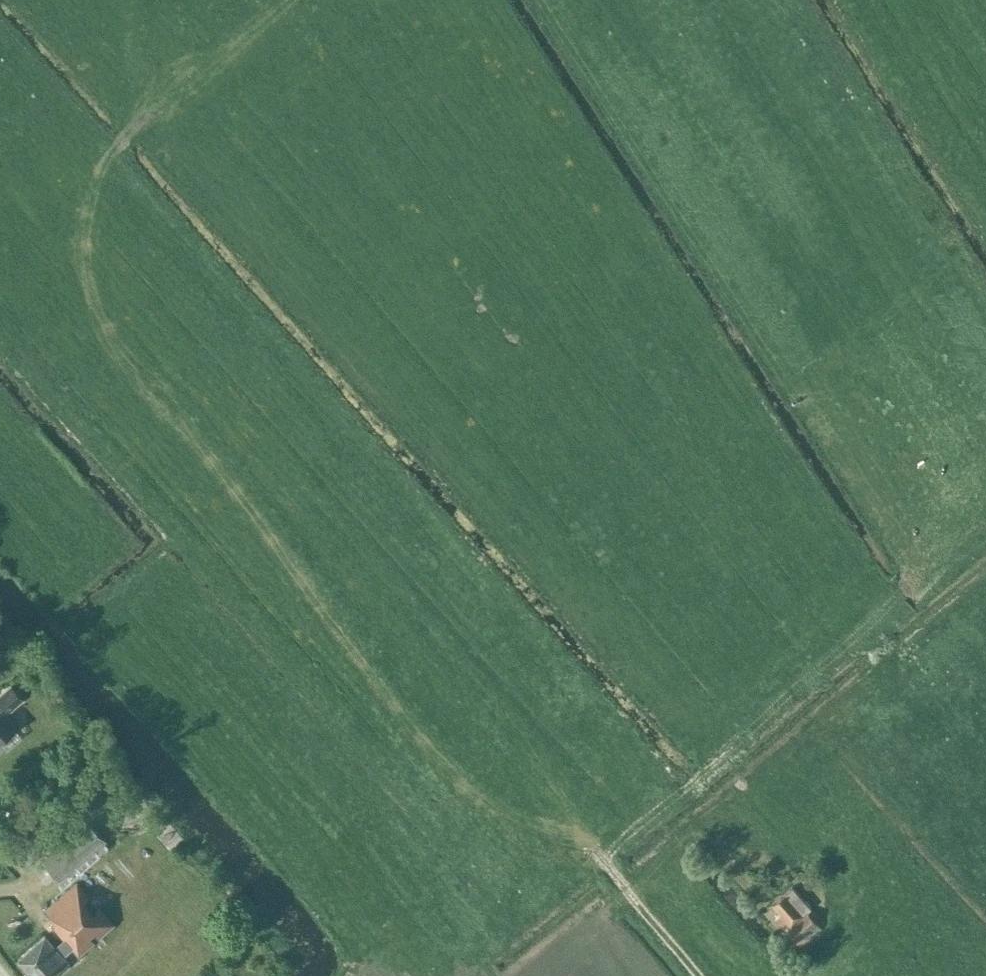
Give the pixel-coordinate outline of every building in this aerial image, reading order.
[(13,684),(0,695),(0,738),(16,725),(1,707),(20,691),(13,684)] [(95,828),(50,866),(62,881),(107,843),(95,828)] [(115,923),(79,883),(47,912),(56,922),(53,925),(65,938),(56,946),(45,934),(20,958),(36,975),(53,975),(70,961),(65,955),(74,947),(80,954),(115,923)] [(775,918),(801,946),(821,928),(807,913),(812,908),(792,886),(773,903),(781,912),(775,918)] [(799,946),(785,949),(789,966),(803,963),(799,946)]
